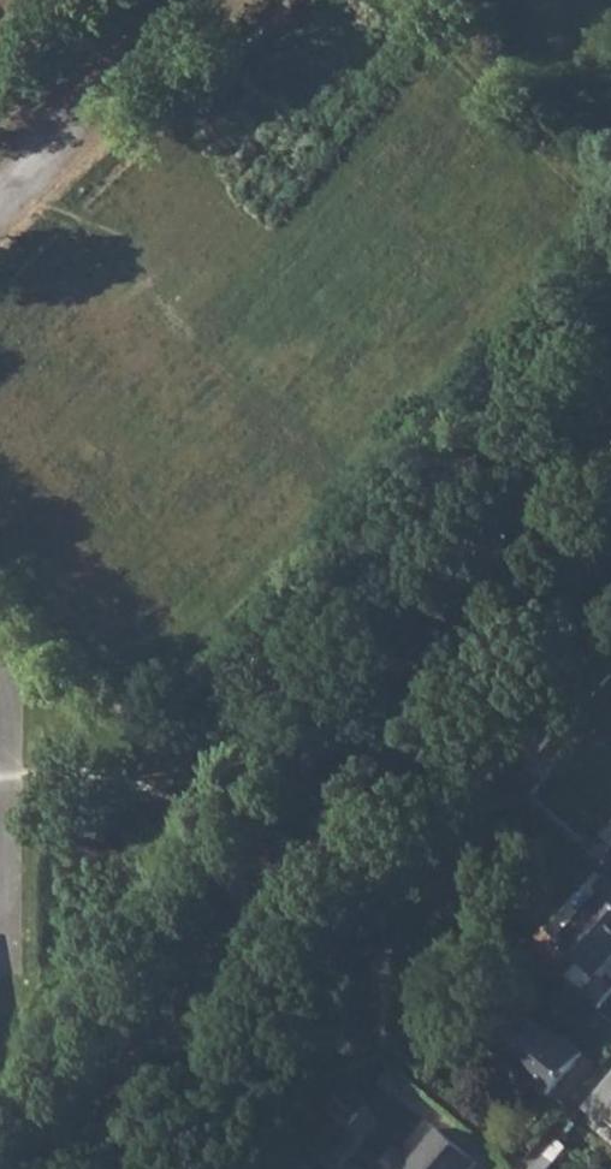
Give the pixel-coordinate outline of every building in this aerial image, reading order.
[(609,874),(595,889),(600,894),(558,942),(596,976),(610,959),(610,876),(609,874)] [(563,1043),(549,1030),(523,1010),(492,1047),(549,1093),(582,1053),(566,1039),(563,1043)] [(582,1110),(602,1124),(608,1117),(610,1119),(610,1075),(582,1110)] [(476,1162),(436,1129),(403,1168),(470,1168),(476,1162)]
